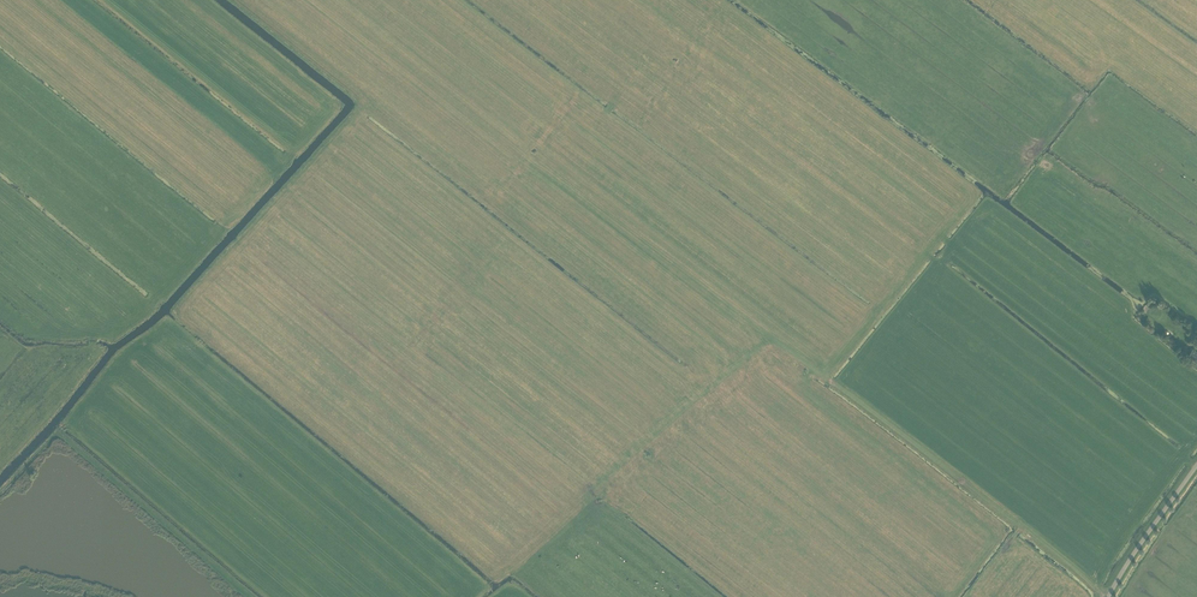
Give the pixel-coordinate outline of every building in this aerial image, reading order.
[(1190,336),(1189,338),(1196,342),(1196,339),(1196,334),(1193,332),(1190,330),(1187,334),(1190,336)] [(1193,350),(1188,357),(1196,363),(1196,353),(1193,350)]
